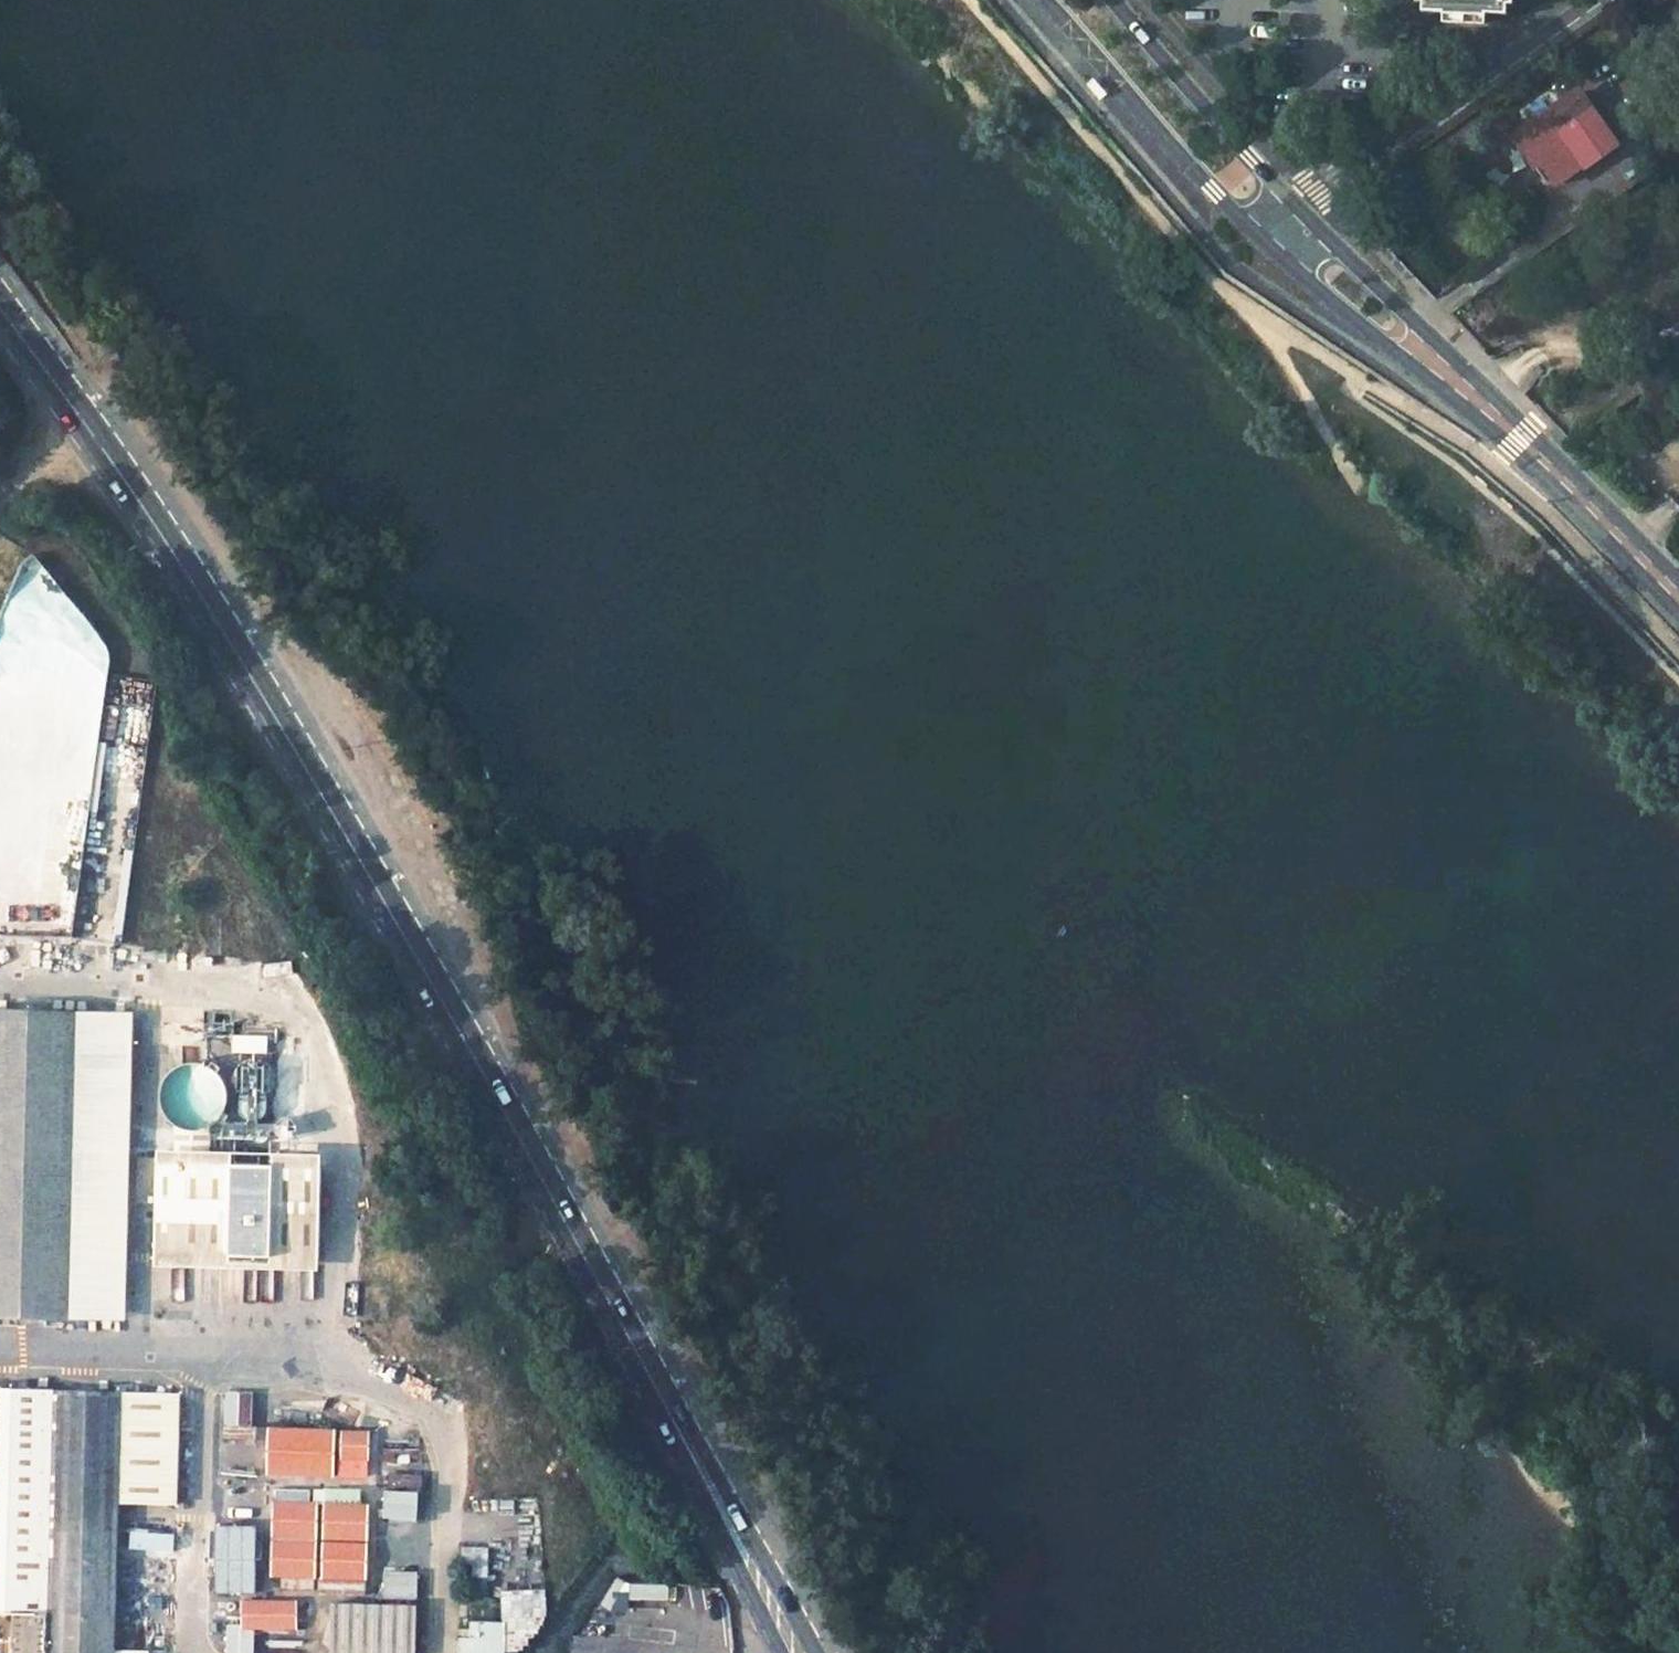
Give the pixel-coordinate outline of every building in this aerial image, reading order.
[(1423,9),(1445,10),(1444,21),(1486,24),(1486,11),(1507,12),(1508,1),(1515,2),(1516,0),(1424,0),(1423,9)] [(1621,142),(1585,90),(1566,105),(1563,99),(1515,134),(1547,180),(1553,175),(1557,181),(1593,154),(1597,160),(1621,142)] [(64,1326),(69,1069),(124,1070),(125,1014),(0,1010),(0,1324),(64,1326)] [(117,1328),(124,1070),(69,1069),(64,1326),(117,1328)] [(152,1255),(317,1258),(319,1167),(154,1165),(152,1255)] [(180,1392),(0,1387),(0,1597),(14,1597),(12,1652),(119,1652),(122,1502),(176,1502),(180,1392)] [(316,1499),(271,1498),(270,1535),(315,1535),(316,1499)] [(368,1501),(321,1500),(320,1536),(366,1537),(368,1501)] [(314,1574),(315,1539),(270,1537),(268,1573),(314,1574)] [(365,1576),(366,1540),(321,1539),(319,1575),(365,1576)] [(239,1626),(296,1626),(296,1598),(239,1597),(239,1626)] [(414,1602),(329,1600),(328,1652),(413,1652),(414,1602)]
